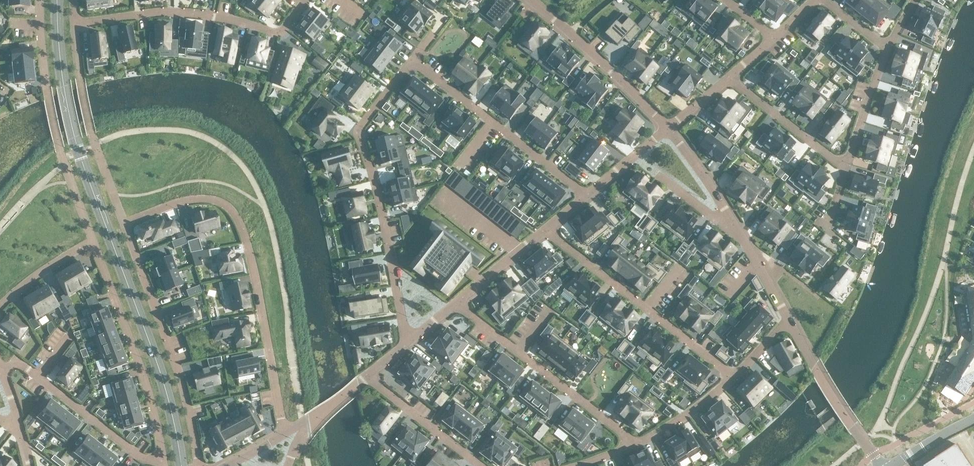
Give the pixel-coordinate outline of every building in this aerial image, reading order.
[(87,10),(113,7),(112,0),(86,0),(87,10)] [(245,8),(254,15),(258,10),(268,18),(275,9),(263,0),(251,0),(245,8)] [(275,9),(282,0),(263,0),(275,9)] [(404,9),(425,25),(433,15),(413,0),(412,0),(404,9)] [(424,3),(434,11),(437,6),(430,0),(427,0),(424,3)] [(479,14),(489,22),(492,17),(504,26),(510,17),(506,14),(512,6),(507,2),(509,0),(508,0),(499,0),(493,8),(487,3),(479,14)] [(676,6),(682,11),(692,19),(707,0),(691,0),(688,4),(682,0),(681,0),(676,6)] [(692,19),(702,27),(700,30),(706,35),(714,25),(708,20),(718,7),(708,0),(707,0),(692,19)] [(754,6),(765,14),(776,0),(759,0),(754,6)] [(765,14),(775,22),(783,11),(788,15),(797,7),(788,0),(776,0),(765,14)] [(846,3),(856,11),(864,0),(848,0),(846,3)] [(856,11),(866,19),(880,0),(864,0),(856,11)] [(866,19),(875,26),(884,15),(892,20),(900,9),(893,4),(891,6),(883,0),(880,0),(866,19)] [(924,8),(919,19),(937,28),(946,11),(935,6),(932,11),(924,8)] [(313,9),(306,19),(325,34),(333,24),(313,9)] [(404,9),(396,19),(417,34),(424,25),(425,25),(404,9)] [(822,12),(804,35),(816,44),(824,34),(825,35),(829,29),(829,28),(834,22),(832,20),(833,18),(825,12),(824,14),(822,12)] [(624,14),(605,34),(618,46),(624,39),(629,43),(642,30),(624,14)] [(388,18),(385,23),(394,30),(398,25),(388,18)] [(729,18),(715,34),(726,43),(740,26),(729,18)] [(306,19),(298,28),(314,41),(321,31),(325,34),(306,19)] [(921,41),(933,47),(936,41),(932,40),(938,29),(937,28),(919,19),(918,21),(916,20),(912,28),(915,29),(914,31),(924,36),(921,41)] [(339,20),(336,25),(345,32),(349,27),(339,20)] [(526,34),(520,41),(533,51),(530,55),(538,62),(545,52),(539,48),(547,38),(545,36),(548,32),(535,22),(532,27),(529,25),(524,32),(526,34)] [(150,34),(150,52),(160,52),(160,49),(177,50),(177,41),(169,41),(170,27),(166,27),(166,26),(159,25),(159,26),(156,26),(155,34),(150,34)] [(186,25),(184,47),(198,49),(197,57),(204,57),(206,43),(200,42),(201,26),(186,25)] [(740,26),(726,43),(737,52),(751,34),(740,26)] [(122,47),(115,49),(118,62),(125,60),(123,54),(137,51),(131,27),(118,30),(122,47)] [(377,40),(376,40),(395,55),(402,46),(392,38),(396,33),(390,29),(387,34),(385,32),(378,41),(377,40)] [(214,33),(210,49),(216,50),(215,54),(223,56),(225,56),(226,52),(234,54),(238,37),(229,36),(230,34),(220,32),(220,34),(217,33),(214,33)] [(92,54),(86,54),(87,71),(94,70),(94,67),(107,65),(104,35),(91,36),(92,54)] [(108,47),(120,45),(118,37),(106,40),(108,47)] [(253,38),(246,67),(269,73),(275,52),(275,51),(270,50),(270,49),(270,48),(265,47),(267,41),(253,38)] [(841,66),(842,66),(858,44),(852,40),(848,38),(840,48),(835,44),(827,54),(832,58),(831,59),(841,66)] [(376,40),(369,50),(388,64),(395,55),(376,40)] [(633,54),(641,44),(637,41),(629,51),(633,54)] [(315,43),(311,48),(321,55),(324,50),(315,43)] [(864,49),(858,44),(842,66),(857,77),(865,67),(859,63),(868,53),(864,50),(864,49)] [(545,54),(538,63),(553,75),(568,55),(559,48),(550,58),(545,54)] [(640,48),(625,68),(635,76),(650,57),(651,56),(640,48)] [(19,50),(11,51),(12,62),(32,60),(31,49),(29,49),(19,50)] [(284,49),(272,83),(292,89),(303,55),(284,49)] [(897,55),(894,63),(921,71),(922,72),(928,54),(913,49),(911,55),(899,51),(898,55),(897,55)] [(369,50),(362,59),(381,73),(388,64),(369,50)] [(805,60),(810,64),(819,54),(813,50),(805,60)] [(568,55),(553,75),(554,75),(555,74),(565,81),(580,61),(570,53),(568,55)] [(650,57),(635,76),(645,84),(655,71),(660,75),(664,71),(667,67),(668,66),(662,62),(660,65),(650,57)] [(700,61),(708,68),(711,64),(703,58),(700,61)] [(815,59),(811,64),(814,67),(819,62),(815,59)] [(32,60),(12,62),(13,73),(33,71),(32,60)] [(323,61),(318,67),(323,71),(328,65),(323,61)] [(465,61),(453,75),(466,85),(477,70),(465,61)] [(354,62),(350,67),(360,74),(364,69),(354,62)] [(765,76),(760,83),(761,84),(760,85),(768,91),(769,89),(770,90),(786,70),(776,62),(773,66),(768,62),(760,72),(765,76)] [(902,85),(914,89),(916,83),(917,83),(921,71),(894,63),(892,70),(893,70),(891,75),(904,79),(902,85)] [(685,64),(677,74),(695,88),(703,78),(685,64)] [(467,86),(465,88),(475,96),(490,77),(481,70),(480,72),(477,70),(466,85),(467,86)] [(786,70),(770,90),(781,98),(788,89),(792,92),(800,82),(795,78),(796,77),(786,70)] [(33,71),(13,73),(13,74),(14,82),(14,84),(34,82),(33,71)] [(675,72),(667,83),(687,98),(695,88),(677,74),(675,72)] [(354,74),(346,84),(366,100),(374,90),(354,74)] [(574,85),(569,91),(574,95),(575,94),(576,94),(584,101),(598,83),(599,81),(590,74),(579,88),(578,89),(574,85)] [(414,77),(398,97),(408,105),(424,85),(414,77)] [(799,95),(793,104),(802,111),(817,92),(808,84),(807,85),(802,81),(794,91),(799,95)] [(584,101),(583,103),(592,110),(607,91),(598,83),(584,101)] [(346,84),(338,94),(358,109),(366,100),(346,84)] [(503,89),(490,105),(500,112),(515,92),(506,84),(502,89),(503,89)] [(424,85),(408,105),(409,105),(409,104),(418,111),(417,112),(433,92),(424,85)] [(314,89),(311,93),(318,98),(321,94),(314,89)] [(850,95),(844,90),(836,101),(842,105),(850,95)] [(890,94),(886,106),(905,112),(911,94),(899,90),(897,96),(890,94)] [(802,111),(801,112),(812,120),(819,110),(824,115),(832,104),(827,100),(828,99),(818,91),(817,92),(802,111)] [(433,92),(417,112),(427,119),(424,123),(429,127),(437,115),(438,115),(433,112),(443,100),(433,92)] [(515,92),(500,112),(510,120),(525,100),(515,92)] [(335,96),(331,101),(341,109),(344,104),(335,96)] [(317,119),(311,127),(321,136),(328,128),(338,135),(344,128),(328,115),(334,107),(323,99),(314,110),(320,115),(317,119)] [(530,99),(526,104),(532,108),(536,103),(530,99)] [(724,102),(719,108),(741,124),(752,110),(742,102),(739,105),(738,107),(734,104),(727,99),(724,103),(724,102)] [(386,103),(382,109),(387,112),(391,107),(386,103)] [(901,124),(905,112),(886,106),(882,118),(893,121),(891,127),(903,131),(905,125),(901,124)] [(455,107),(440,127),(450,135),(466,115),(455,107)] [(715,114),(712,118),(722,126),(719,131),(729,139),(733,134),(733,135),(741,125),(741,124),(719,108),(719,109),(716,113),(715,114)] [(625,111),(618,121),(620,122),(635,134),(643,124),(625,111)] [(824,129),(819,135),(832,145),(851,121),(838,111),(830,121),(829,121),(823,128),(824,129)] [(380,114),(375,120),(381,124),(386,119),(380,114)] [(466,115),(450,135),(460,143),(476,123),(466,115)] [(572,116),(565,124),(571,129),(578,121),(572,116)] [(537,118),(525,134),(535,142),(547,126),(537,118)] [(620,122),(613,132),(629,145),(637,136),(635,134),(620,122)] [(547,126),(535,142),(545,150),(558,134),(547,126)] [(764,134),(756,144),(761,148),(762,147),(772,154),(773,153),(785,136),(776,128),(771,135),(769,137),(768,137),(764,134)] [(869,141),(867,148),(892,155),(894,156),(899,137),(887,134),(885,139),(873,135),(871,141),(869,141)] [(706,136),(700,144),(702,145),(700,147),(707,152),(707,153),(708,154),(711,156),(712,157),(713,157),(721,163),(726,157),(732,161),(740,151),(734,146),(730,151),(710,135),(708,137),(706,136)] [(785,136),(773,153),(783,160),(788,164),(796,154),(795,153),(791,150),(791,149),(796,144),(785,136)] [(395,137),(376,142),(379,154),(397,149),(395,137)] [(590,137),(582,147),(602,162),(609,152),(590,137)] [(433,145),(430,150),(435,154),(439,149),(433,145)] [(397,149),(379,154),(382,166),(398,161),(400,171),(410,168),(408,159),(405,147),(397,149)] [(503,147),(488,167),(498,175),(513,155),(503,147)] [(582,147),(575,157),(594,172),(602,162),(582,147)] [(867,148),(865,154),(867,155),(865,161),(878,165),(876,170),(887,173),(892,155),(867,148)] [(347,149),(323,156),(328,170),(335,168),(339,186),(351,183),(345,165),(351,163),(347,149)] [(439,149),(435,154),(441,158),(444,153),(439,149)] [(513,155),(498,175),(508,183),(524,163),(513,155)] [(570,163),(565,170),(576,179),(582,172),(570,163)] [(796,170),(789,180),(793,184),(793,185),(803,193),(804,192),(820,171),(819,170),(815,167),(814,166),(813,167),(809,164),(801,174),(796,170)] [(735,184),(730,191),(734,194),(734,195),(739,199),(756,178),(741,166),(733,177),(737,179),(738,180),(735,184)] [(402,180),(389,183),(391,195),(415,189),(412,177),(410,168),(400,171),(402,180)] [(536,170),(522,188),(531,195),(530,197),(531,198),(546,178),(536,170)] [(820,171),(804,192),(818,203),(826,193),(823,191),(821,189),(824,185),(829,179),(825,176),(826,175),(820,171)] [(634,204),(650,184),(647,182),(648,181),(638,174),(623,193),(635,202),(634,204)] [(855,175),(850,190),(875,197),(879,183),(885,185),(887,178),(874,174),(872,181),(871,180),(871,179),(864,176),(863,178),(855,175)] [(756,178),(739,199),(740,200),(744,203),(746,204),(746,203),(750,206),(758,196),(763,200),(771,189),(766,186),(767,185),(756,177),(756,178)] [(546,178),(531,198),(540,205),(555,184),(546,178)] [(484,181),(479,187),(485,191),(489,185),(484,181)] [(555,184),(540,205),(543,202),(553,209),(565,192),(555,184)] [(652,186),(650,184),(634,204),(647,214),(663,193),(653,185),(652,186)] [(504,186),(500,191),(506,196),(510,191),(504,186)] [(349,189),(337,192),(338,199),(344,197),(349,217),(366,213),(363,201),(364,201),(362,193),(351,196),(349,189)] [(415,189),(391,195),(394,207),(418,201),(415,189)] [(849,211),(847,218),(872,225),(877,207),(867,204),(865,209),(853,205),(851,212),(849,211)] [(661,223),(672,232),(685,214),(683,213),(684,211),(677,206),(676,207),(674,206),(670,212),(668,210),(660,219),(663,221),(661,223)] [(514,207),(510,212),(516,216),(519,212),(520,211),(514,207)] [(764,224),(759,230),(768,238),(769,239),(782,222),(784,219),(774,211),(769,207),(761,218),(765,221),(766,222),(764,224)] [(587,215),(584,218),(599,236),(610,228),(607,224),(609,222),(602,213),(599,215),(593,208),(586,214),(587,215)] [(192,219),(196,233),(218,226),(214,212),(203,215),(202,213),(196,215),(196,217),(192,219)] [(619,212),(614,216),(620,223),(624,219),(619,212)] [(612,213),(607,217),(615,227),(620,223),(614,216),(612,213)] [(689,217),(685,214),(672,232),(683,240),(685,238),(687,240),(694,231),(692,229),(697,221),(690,216),(689,217)] [(408,215),(401,217),(404,233),(411,226),(408,215)] [(643,233),(645,229),(653,219),(648,215),(638,229),(643,233)] [(588,245),(599,236),(584,218),(582,220),(581,218),(574,224),(575,225),(574,227),(578,232),(575,234),(583,244),(585,242),(588,245)] [(847,218),(845,225),(847,226),(846,231),(858,235),(856,240),(868,243),(874,225),(872,225),(847,218)] [(658,223),(653,219),(645,229),(650,232),(658,223)] [(160,223),(139,231),(142,239),(151,236),(153,241),(176,232),(172,222),(161,226),(160,223)] [(357,222),(344,224),(348,241),(354,240),(357,253),(374,249),(372,243),(375,242),(372,231),(370,231),(368,225),(359,227),(357,222)] [(770,239),(768,241),(776,247),(777,245),(778,246),(782,241),(783,240),(788,243),(788,244),(796,234),(791,230),(782,222),(769,239),(770,239)] [(443,226),(415,263),(451,291),(465,273),(471,264),(479,254),(443,226)] [(688,249),(687,250),(693,255),(697,250),(709,259),(723,241),(721,239),(721,238),(712,230),(700,245),(694,240),(688,249)] [(798,249),(790,259),(794,262),(793,263),(795,264),(798,267),(799,267),(816,246),(806,238),(801,234),(793,245),(798,249)] [(606,264),(615,271),(630,252),(621,245),(624,241),(619,236),(611,246),(616,250),(609,258),(610,259),(606,264)] [(179,239),(171,242),(174,249),(187,244),(184,237),(179,239)] [(198,238),(187,242),(190,253),(202,251),(198,238)] [(726,243),(723,241),(709,259),(707,261),(709,262),(707,264),(719,274),(715,279),(720,283),(727,273),(722,269),(737,250),(726,241),(726,243)] [(676,253),(681,257),(687,250),(689,247),(684,243),(676,253)] [(602,257),(610,247),(605,244),(597,253),(602,257)] [(816,246),(799,267),(805,272),(806,271),(810,274),(815,268),(818,264),(819,265),(823,268),(830,257),(816,246)] [(865,255),(854,247),(850,252),(860,260),(865,255)] [(220,248),(207,250),(209,257),(216,256),(217,261),(216,261),(218,272),(219,272),(219,276),(242,271),(242,268),(240,256),(236,257),(235,254),(234,254),(234,251),(231,251),(221,253),(220,248)] [(545,248),(534,257),(547,274),(563,261),(557,253),(552,257),(545,248)] [(618,271),(625,277),(638,260),(629,253),(630,252),(615,271),(617,272),(618,271)] [(171,256),(154,263),(157,269),(155,269),(158,278),(177,271),(171,256)] [(523,266),(537,282),(547,274),(534,257),(523,266)] [(362,260),(348,262),(350,271),(354,270),(357,285),(380,282),(377,265),(364,267),(362,260)] [(632,284),(633,285),(649,264),(646,267),(638,260),(625,277),(633,283),(632,284)] [(78,261),(66,268),(80,290),(91,284),(91,283),(79,262),(78,261)] [(658,271),(649,264),(633,285),(642,292),(646,287),(647,287),(653,279),(659,283),(666,273),(660,269),(658,271)] [(829,284),(824,290),(836,301),(854,278),(842,267),(834,277),(833,277),(828,283),(829,284)] [(60,297),(62,301),(66,306),(72,303),(68,297),(80,290),(66,268),(55,275),(55,276),(54,277),(65,294),(60,297)] [(177,271),(158,278),(161,286),(163,286),(165,291),(182,285),(177,271)] [(564,291),(575,299),(588,282),(586,281),(587,279),(580,274),(579,275),(578,274),(573,279),(570,277),(563,287),(566,289),(564,291)] [(752,281),(758,292),(763,289),(757,276),(752,281)] [(512,279),(500,289),(516,309),(528,299),(512,279)] [(550,296),(554,291),(563,284),(559,279),(549,287),(545,292),(550,296)] [(527,284),(534,293),(539,289),(531,280),(527,284)] [(230,281),(218,283),(220,290),(227,289),(232,312),(251,308),(246,283),(231,286),(230,281)] [(592,285),(588,282),(575,299),(586,307),(587,306),(590,308),(597,298),(594,296),(600,289),(593,283),(592,285)] [(522,287),(530,297),(534,293),(527,284),(522,287)] [(46,285),(34,292),(47,314),(59,308),(62,314),(68,310),(66,306),(62,301),(58,303),(48,285),(47,286),(46,285)] [(199,285),(186,290),(188,297),(202,292),(199,285)] [(687,285),(678,297),(683,301),(693,289),(687,285)] [(504,319),(516,309),(500,289),(487,299),(498,311),(493,315),(501,324),(506,320),(504,319)] [(36,321),(47,314),(34,292),(23,299),(23,300),(22,300),(33,318),(28,321),(33,330),(40,327),(36,321)] [(945,384),(964,396),(973,381),(973,292),(966,294),(971,324),(970,325),(973,340),(970,344),(970,345),(945,384)] [(685,321),(687,323),(702,304),(689,294),(674,314),(684,322),(685,321)] [(90,298),(85,300),(88,306),(93,304),(98,303),(96,296),(90,298)] [(168,315),(167,316),(169,323),(171,323),(173,329),(194,321),(189,308),(196,306),(193,298),(181,303),(183,308),(167,314),(168,315)] [(387,298),(349,304),(351,313),(354,313),(355,319),(384,314),(389,313),(387,298)] [(600,317),(612,327),(627,309),(624,307),(625,306),(615,298),(600,317)] [(744,309),(748,312),(763,326),(765,328),(773,319),(752,300),(744,309)] [(715,314),(702,304),(687,323),(690,325),(689,326),(700,334),(715,314)] [(87,315),(85,316),(89,326),(111,318),(106,306),(86,314),(87,315)] [(629,311),(627,309),(612,327),(625,337),(640,317),(630,310),(629,311)] [(580,321),(584,324),(592,315),(587,311),(580,321)] [(718,311),(710,322),(715,326),(721,318),(723,315),(718,311)] [(748,312),(741,320),(756,334),(763,326),(748,312)] [(15,339),(12,343),(20,350),(25,344),(20,340),(28,330),(27,329),(28,328),(27,328),(27,327),(20,322),(18,321),(18,320),(9,313),(8,314),(8,313),(0,323),(0,327),(15,339)] [(592,315),(584,324),(589,328),(596,318),(592,315)] [(89,326),(90,327),(91,327),(95,337),(115,329),(111,318),(89,326)] [(234,336),(236,347),(249,345),(246,331),(249,331),(247,322),(229,325),(228,318),(211,322),(214,339),(234,336)] [(741,320),(733,329),(750,344),(748,343),(756,334),(741,320)] [(367,323),(351,326),(352,334),(360,332),(363,347),(372,346),(372,347),(382,345),(382,344),(391,342),(390,341),(392,341),(392,338),(390,338),(388,326),(368,330),(367,323)] [(541,335),(546,339),(554,330),(548,326),(541,335)] [(742,353),(750,344),(733,329),(731,327),(723,337),(742,353)] [(95,337),(93,337),(97,349),(119,341),(115,329),(95,337)] [(449,329),(441,341),(460,355),(469,345),(473,348),(477,343),(467,334),(463,340),(449,329)] [(647,358),(648,358),(662,340),(660,338),(661,337),(654,331),(653,332),(652,331),(648,337),(644,334),(637,344),(640,346),(638,348),(649,356),(647,358)] [(537,353),(547,360),(562,340),(552,333),(537,353)] [(447,360),(442,366),(443,367),(451,373),(455,367),(453,365),(460,355),(441,341),(439,340),(432,349),(447,360)] [(549,359),(556,365),(570,347),(562,340),(547,360),(547,361),(549,359)] [(618,350),(622,353),(630,344),(625,340),(618,350)] [(666,342),(662,340),(648,358),(658,367),(661,363),(664,365),(671,355),(668,353),(674,346),(667,341),(666,342)] [(97,349),(102,360),(123,352),(119,341),(97,349)] [(776,356),(770,362),(781,373),(784,371),(785,370),(786,373),(801,365),(788,341),(773,350),(776,356)] [(620,356),(625,359),(634,348),(630,344),(622,353),(620,356)] [(563,374),(564,374),(580,354),(570,347),(556,365),(565,372),(563,374)] [(67,361),(55,377),(55,378),(67,387),(68,387),(82,369),(81,368),(82,366),(72,358),(75,353),(70,349),(63,357),(67,361)] [(720,350),(716,355),(726,363),(731,358),(720,350)] [(102,360),(106,370),(107,370),(108,371),(128,363),(127,362),(123,352),(102,360)] [(257,357),(252,358),(253,358),(243,360),(242,354),(231,356),(232,363),(234,362),(237,378),(260,373),(258,363),(257,357)] [(498,381),(498,382),(500,380),(513,362),(503,354),(492,367),(487,363),(480,372),(486,376),(489,372),(499,380),(498,381)] [(580,354),(564,374),(574,381),(588,363),(578,356),(580,354)] [(417,355),(409,365),(428,381),(436,370),(439,372),(443,367),(442,366),(434,360),(430,365),(417,355)] [(684,382),(699,363),(688,355),(675,372),(686,380),(684,382)] [(209,370),(193,375),(195,381),(193,382),(194,384),(195,384),(197,390),(204,388),(213,385),(220,384),(218,377),(219,377),(218,374),(217,375),(216,369),(222,368),(220,357),(206,359),(209,370)] [(585,369),(590,373),(598,364),(592,360),(585,369)] [(524,370),(513,362),(500,380),(498,382),(508,390),(506,392),(512,397),(519,388),(513,384),(524,370)] [(710,372),(699,363),(684,382),(700,394),(708,385),(703,381),(710,372)] [(420,391),(428,381),(409,365),(406,364),(399,373),(415,385),(410,391),(419,398),(423,393),(420,391)] [(653,378),(658,382),(660,379),(666,372),(661,368),(653,378)] [(666,372),(660,379),(665,382),(673,373),(668,369),(666,372)] [(756,372),(747,381),(763,398),(773,388),(756,372)] [(111,384),(109,385),(112,395),(134,389),(131,377),(110,383),(111,384)] [(773,385),(781,392),(786,387),(778,380),(773,385)] [(519,399),(528,406),(542,388),(533,381),(520,397),(519,399)] [(753,407),(763,398),(747,381),(737,391),(753,407)] [(626,383),(618,393),(623,397),(631,387),(626,383)] [(650,392),(660,399),(664,394),(654,386),(650,392)] [(528,406),(537,413),(552,394),(551,395),(542,388),(528,406)] [(134,389),(112,395),(112,396),(115,407),(137,401),(134,389)] [(615,410),(627,419),(642,401),(630,391),(615,410)] [(258,393),(250,394),(251,401),(259,399),(258,393)] [(561,402),(552,394),(537,413),(547,421),(561,402)] [(32,413),(28,418),(34,423),(37,418),(46,425),(44,428),(60,408),(50,400),(37,417),(32,413)] [(115,407),(118,419),(120,418),(120,419),(141,413),(137,401),(115,407)] [(655,410),(642,401),(627,419),(641,430),(655,410)] [(722,402),(712,410),(713,411),(727,429),(737,421),(722,402)] [(453,428),(467,410),(457,403),(443,422),(453,429),(453,428)] [(378,442),(384,446),(389,439),(390,438),(385,433),(399,415),(388,406),(372,427),(383,436),(378,442)] [(60,408),(44,428),(54,435),(69,415),(60,408)] [(558,428),(569,437),(584,417),(574,408),(563,422),(558,418),(551,427),(556,431),(558,428)] [(749,408),(744,412),(751,421),(756,416),(749,408)] [(253,409),(242,415),(252,434),(263,428),(253,409)] [(453,428),(463,435),(476,417),(467,410),(453,428)] [(717,436),(727,429),(713,411),(703,419),(717,436)] [(739,417),(746,425),(751,421),(744,412),(739,417)] [(120,419),(123,431),(144,425),(141,413),(120,419)] [(54,435),(64,443),(79,423),(69,415),(54,435)] [(231,420),(241,439),(252,434),(242,415),(231,420)] [(485,424),(476,417),(463,435),(472,442),(485,424)] [(595,425),(584,417),(569,437),(579,444),(577,447),(583,451),(589,443),(584,439),(595,425)] [(220,426),(230,446),(231,446),(230,445),(241,439),(231,420),(220,426)] [(493,460),(508,440),(498,432),(500,429),(494,425),(487,434),(492,438),(481,452),(492,461),(493,460)] [(220,426),(209,432),(219,452),(230,446),(220,426)] [(392,447),(402,455),(417,435),(407,428),(395,443),(389,439),(384,446),(383,447),(388,452),(392,447)] [(534,437),(540,442),(546,434),(539,429),(534,437)] [(687,430),(677,436),(690,458),(701,451),(687,430)] [(130,442),(131,441),(132,439),(134,436),(134,437),(135,435),(131,432),(126,438),(130,442)] [(421,464),(415,460),(428,442),(418,434),(417,435),(402,455),(412,463),(410,465),(419,465),(421,464)] [(74,453),(83,460),(81,463),(82,463),(97,443),(87,436),(74,453)] [(690,458),(677,436),(665,443),(673,456),(667,460),(671,465),(680,465),(678,464),(688,457),(689,458),(690,458)] [(713,438),(707,442),(710,445),(714,451),(719,447),(713,438)] [(508,440),(493,460),(501,465),(504,465),(513,454),(519,458),(525,449),(520,445),(517,449),(507,442),(508,440)] [(38,443),(35,447),(41,452),(44,448),(38,443)] [(82,463),(85,465),(95,465),(107,451),(97,443),(82,463)] [(924,465),(972,465),(957,444),(954,446),(934,459),(935,459),(924,465)] [(636,456),(641,465),(663,465),(660,461),(654,464),(647,450),(636,456)] [(95,465),(111,465),(116,458),(107,451),(95,465)] [(448,460),(438,452),(428,465),(444,465),(448,460)] [(17,465),(4,455),(0,460),(0,465),(17,465)] [(636,456),(624,461),(626,465),(641,465),(636,456)]
